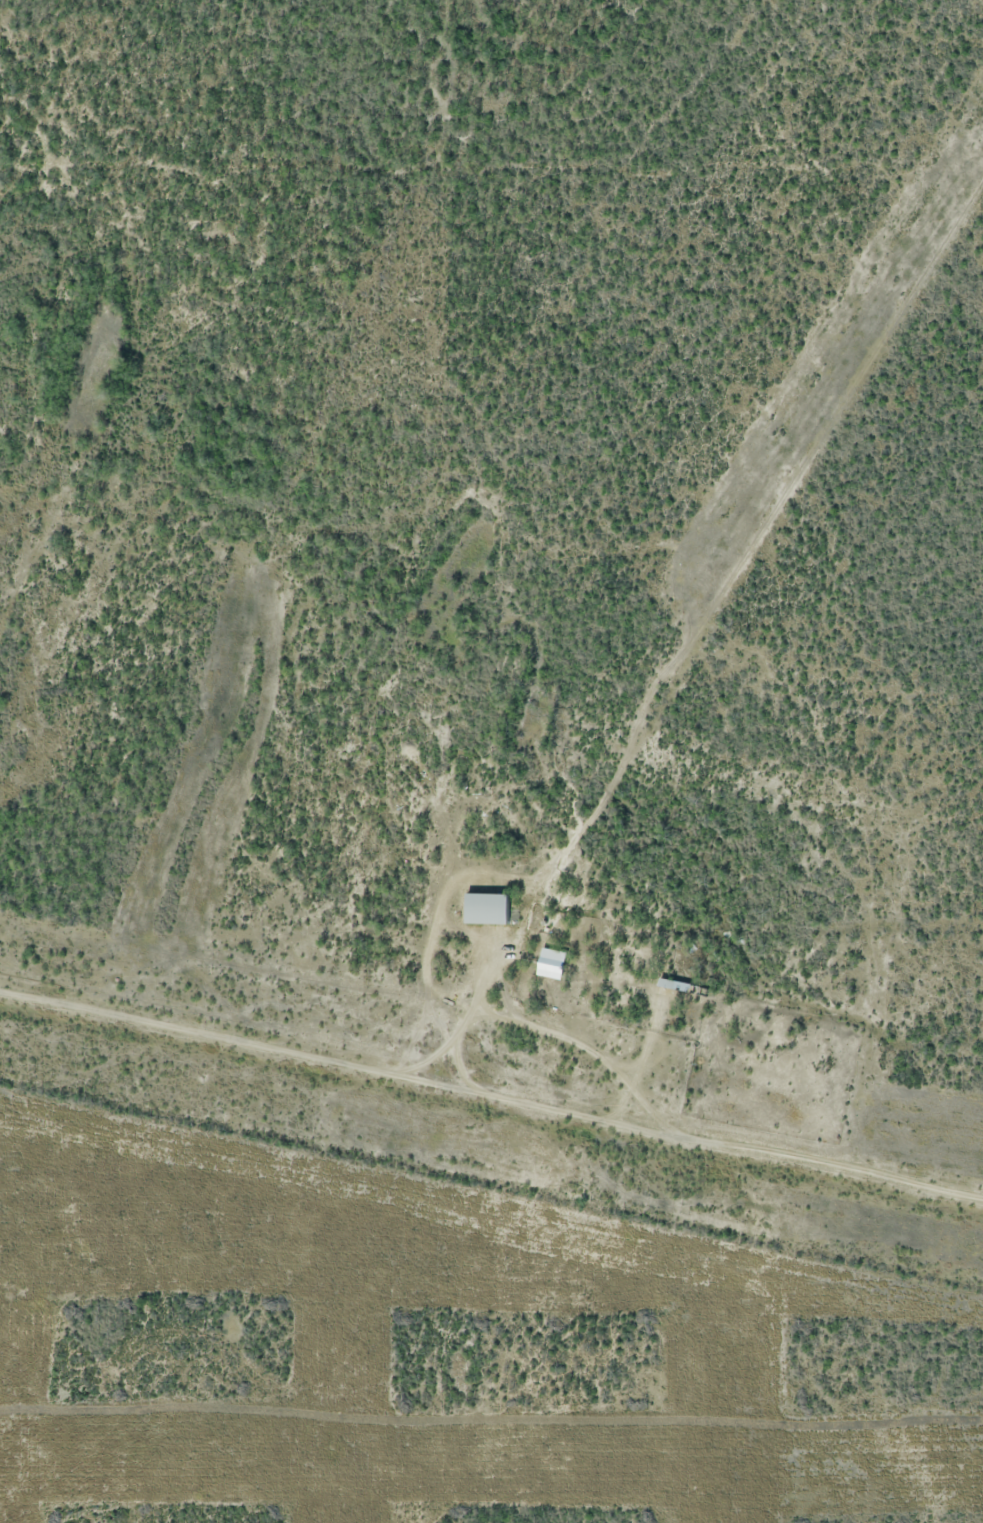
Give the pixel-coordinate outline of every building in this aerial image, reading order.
[(562,980),(537,976),(542,949),(566,953),(562,980)]
